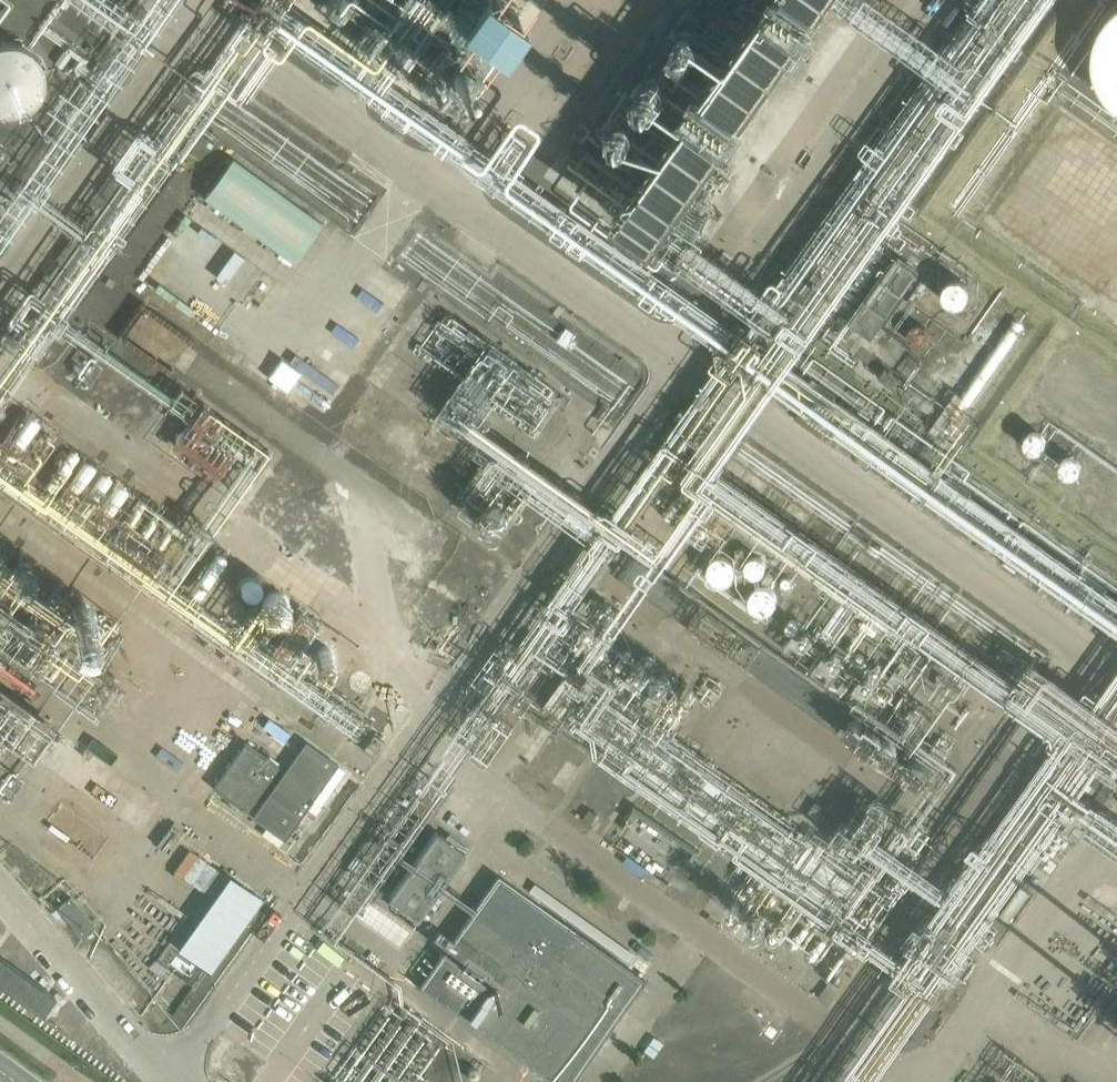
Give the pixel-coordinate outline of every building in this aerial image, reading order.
[(861,8),(867,0),(848,0),(861,8)] [(1103,76),(1116,93),(1116,11),(1100,42),(1103,76)] [(722,63),(807,121),(829,89),(743,31),(722,63)] [(47,80),(46,73),(44,67),(42,62),(38,56),(32,51),(26,47),(20,45),(13,44),(6,44),(0,45),(0,114),(2,115),(8,116),(16,115),(23,114),(29,111),(35,106),(39,102),(43,96),(46,89),(47,81),(47,80)] [(10,152),(0,145),(0,166),(10,152)] [(232,160),(203,202),(296,268),(326,226),(232,160)] [(850,325),(872,341),(922,272),(899,256),(850,325)] [(973,294),(973,293),(971,286),(968,282),(963,279),(958,277),(951,279),(946,282),(943,286),(941,293),(942,299),(945,304),(950,308),(956,309),(962,308),(967,306),(971,301),(973,294)] [(169,359),(186,332),(143,305),(126,331),(169,359)] [(939,333),(937,326),(934,321),(929,317),(921,316),(915,317),(909,321),(906,326),(905,333),(906,340),(909,344),(914,348),(921,350),(928,349),(933,345),(937,340),(939,333)] [(475,362),(444,416),(503,450),(500,456),(513,463),(522,449),(487,428),(497,410),(485,403),(500,377),(475,362)] [(199,436),(205,443),(218,434),(212,426),(220,421),(208,406),(193,417),(205,432),(199,436)] [(604,564),(840,730),(857,707),(621,541),(604,564)] [(7,712),(12,686),(38,677),(42,681),(46,677),(42,664),(57,678),(117,689),(77,652),(82,626),(56,602),(68,599),(65,592),(79,587),(75,573),(52,580),(40,542),(5,581),(4,584),(0,584),(0,711),(7,712)] [(1088,601),(1098,617),(1116,604),(1116,602),(1108,588),(1088,601)] [(847,920),(878,875),(571,663),(540,708),(847,920)] [(247,740),(213,786),(245,809),(279,763),(247,740)] [(307,742),(253,818),(285,840),(338,765),(307,742)] [(838,784),(828,801),(851,815),(862,799),(838,784)] [(438,831),(391,898),(422,918),(468,851),(438,831)] [(192,847),(176,870),(210,895),(227,873),(192,847)] [(556,1081),(572,1081),(645,979),(497,874),(419,984),(556,1081)] [(176,955),(210,978),(262,903),(228,879),(176,955)] [(96,921),(71,893),(58,904),(83,932),(96,921)] [(0,956),(0,981),(46,1012),(58,996),(0,956)] [(428,1057),(390,1034),(375,1058),(355,1046),(332,1081),(412,1081),(428,1057)]
